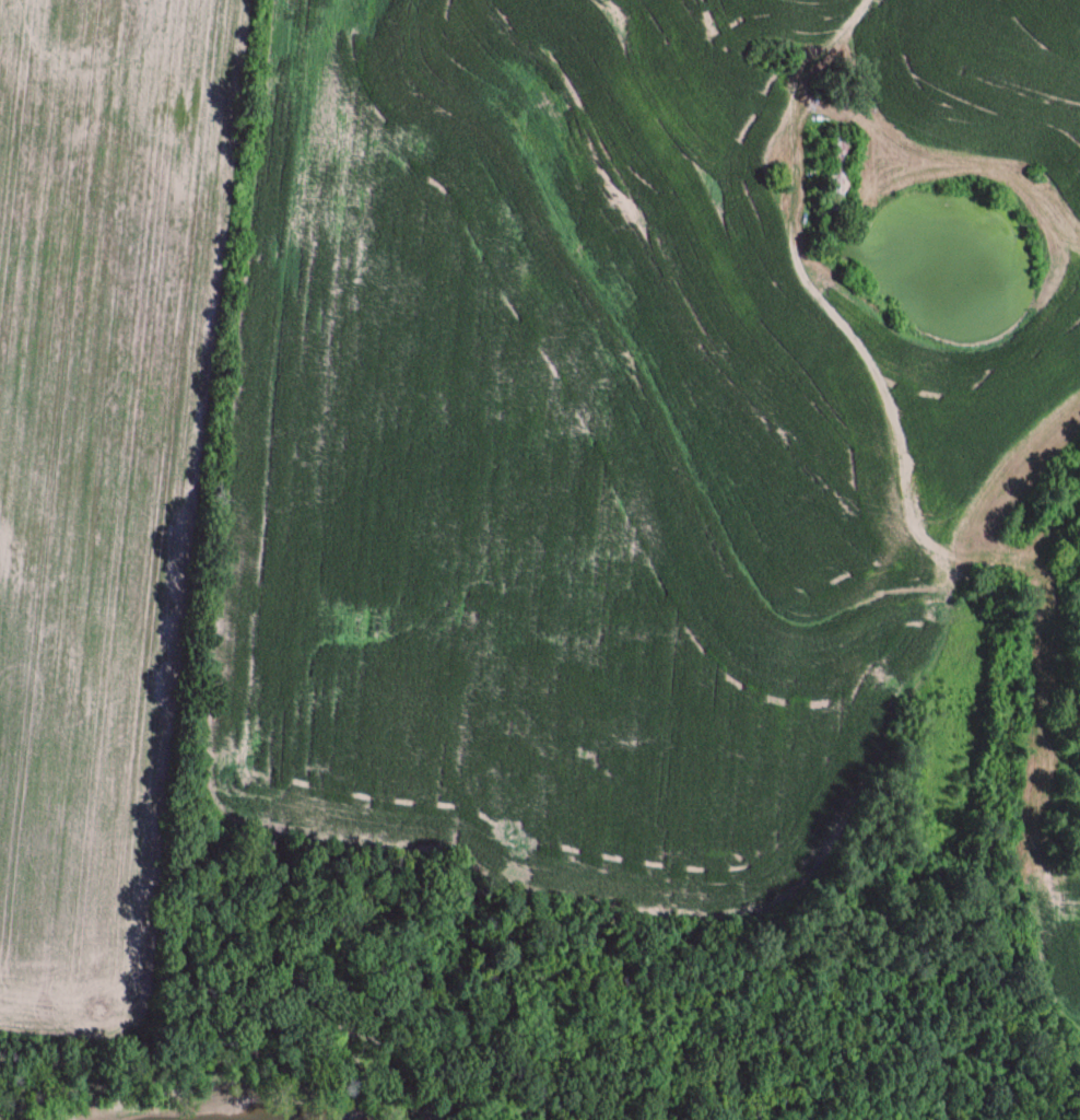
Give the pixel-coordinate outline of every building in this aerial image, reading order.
[(826,214),(850,217),(858,136),(833,134),(826,214)]
